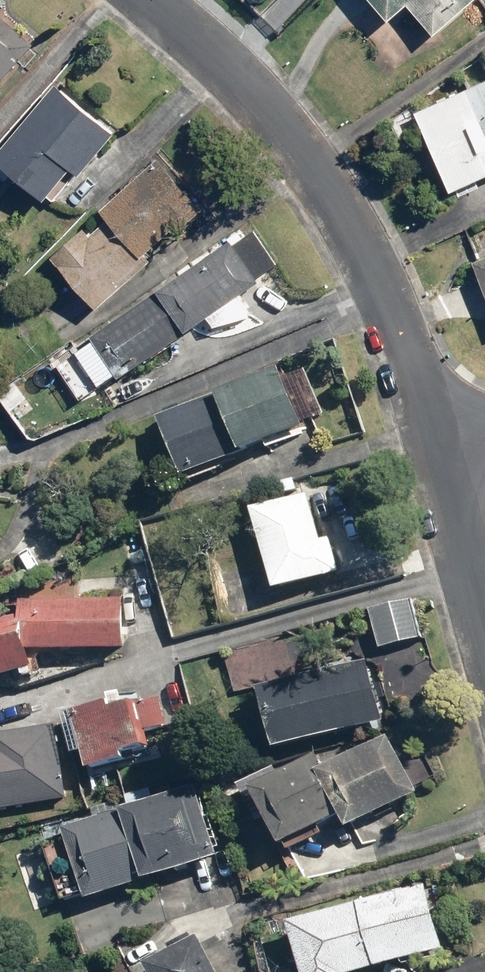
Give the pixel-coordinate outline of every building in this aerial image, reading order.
[(402,21),(421,4),(447,33),(484,0),(383,0),(402,21)] [(43,43),(0,7),(0,95),(43,43)] [(423,109),(462,192),(484,182),(484,81),(423,109)] [(63,83),(4,159),(56,199),(80,168),(90,175),(125,131),(63,83)] [(85,228),(55,256),(103,307),(155,259),(150,254),(176,230),(181,235),(208,209),(159,157),(104,208),(112,217),(92,236),(85,228)] [(231,240),(94,335),(96,338),(80,349),(105,385),(123,373),(125,376),(261,281),(259,278),(277,265),(253,231),(234,245),(231,240)] [(475,262),(484,287),(484,258),(475,262)] [(279,367),(157,417),(183,479),(305,429),(279,367)] [(308,495),(252,511),(275,592),(341,574),(330,538),(321,541),(308,495)] [(35,652),(130,649),(129,597),(28,600),(28,621),(0,633),(0,678),(2,683),(42,668),(35,652)] [(409,599),(369,609),(379,649),(419,638),(409,599)] [(366,661),(256,692),(274,753),(384,721),(366,661)] [(114,703),(65,715),(78,773),(127,762),(125,755),(144,750),(134,706),(116,711),(114,703)] [(74,797),(63,725),(0,735),(0,737),(1,743),(0,743),(0,809),(74,797)] [(319,757),(251,793),(281,850),(339,819),(346,833),(419,794),(388,735),(325,768),(319,757)] [(201,788),(64,831),(87,901),(223,857),(201,788)] [(291,923),(305,971),(368,971),(446,950),(427,884),(291,923)] [(147,965),(151,971),(220,971),(201,937),(147,965)]
